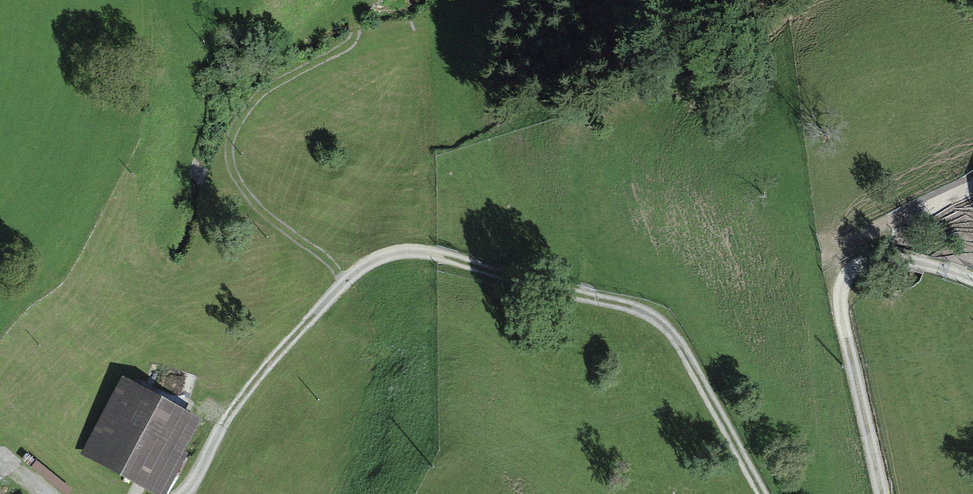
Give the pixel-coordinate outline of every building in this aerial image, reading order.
[(121,373),(80,444),(155,487),(196,415),(121,373)]
